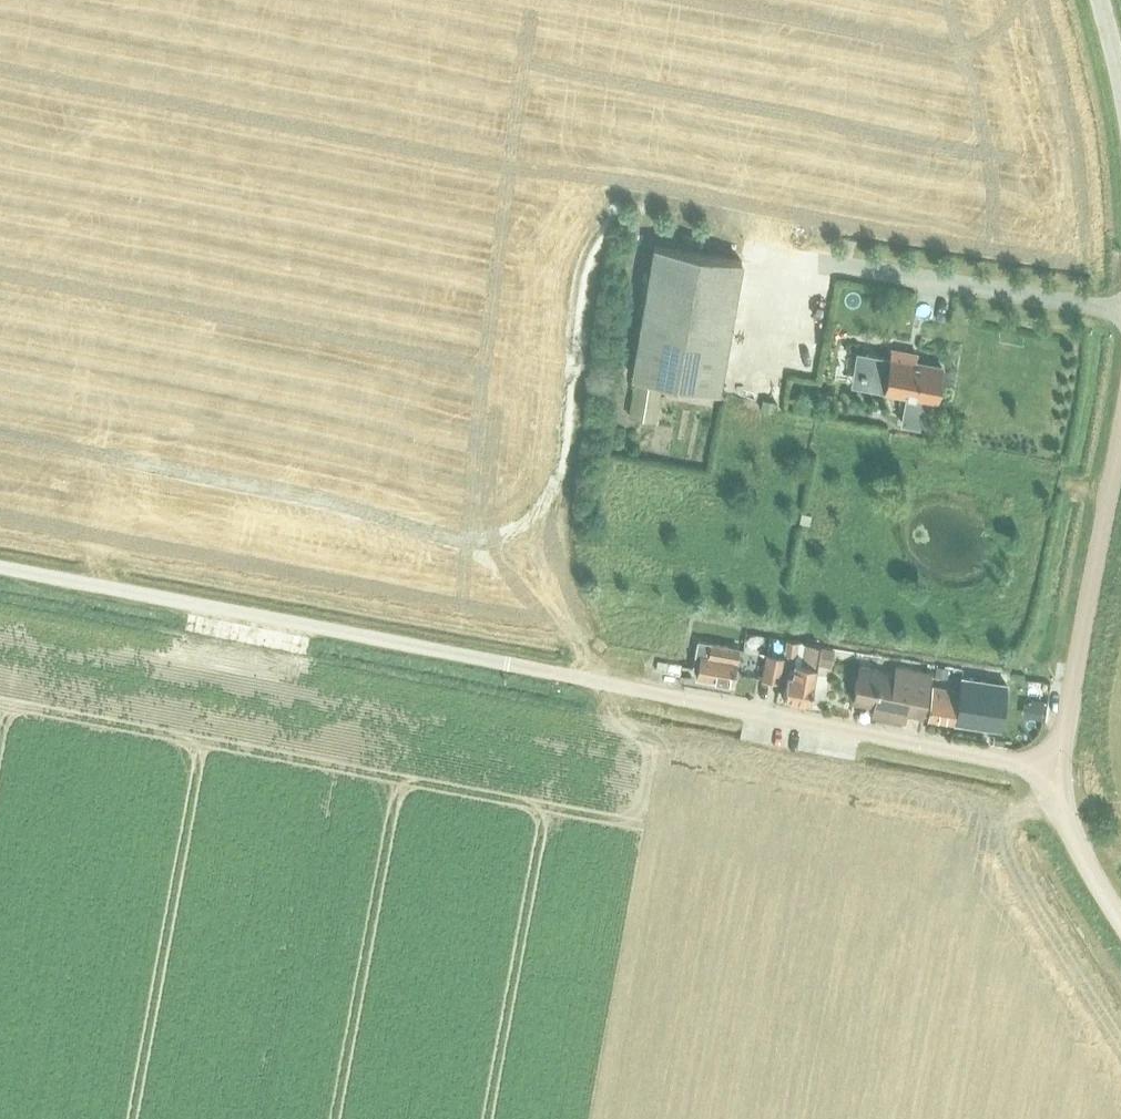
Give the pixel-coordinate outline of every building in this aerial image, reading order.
[(632,375),(720,390),(742,260),(655,244),(632,375)] [(893,348),(886,389),(937,399),(943,366),(916,361),(918,353),(893,348)] [(776,388),(778,370),(762,369),(761,387),(776,388)] [(713,642),(698,640),(692,668),(698,669),(697,677),(733,683),(739,647),(713,642)] [(834,645),(821,642),(818,663),(830,664),(834,645)] [(784,698),(809,702),(815,670),(820,646),(807,643),(803,663),(796,661),(793,676),(788,675),(784,698)] [(762,677),(780,681),(784,657),(767,654),(762,677)] [(860,666),(853,700),(874,704),(872,713),(905,719),(907,710),(923,714),(932,670),(897,664),(894,676),(881,673),(882,670),(860,666)] [(964,668),(960,688),(960,689),(955,722),(988,727),(992,699),(985,698),(984,703),(981,703),(982,692),(985,672),(964,668)] [(955,722),(960,689),(939,686),(938,692),(932,691),(928,718),(955,722)] [(1018,700),(1036,704),(1039,692),(1021,688),(1018,700)]
